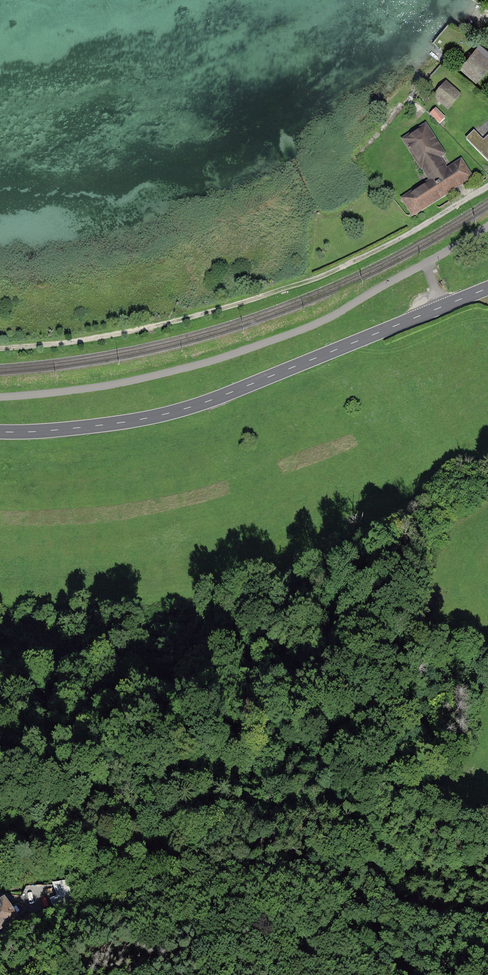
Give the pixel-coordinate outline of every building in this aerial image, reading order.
[(461,67),(476,80),(487,66),(487,53),(480,46),(461,67)] [(435,97),(448,108),(459,95),(447,84),(435,97)] [(445,118),(435,109),(430,114),(440,123),(445,118)] [(404,199),(413,214),(470,177),(461,162),(447,171),(438,157),(443,154),(425,127),(404,140),(422,168),(423,167),(432,181),(404,199)] [(474,131),(466,139),(475,148),(480,142),(484,146),(487,142),(487,136),(483,140),(474,131)] [(475,148),(487,161),(487,142),(484,146),(480,142),(475,148)] [(56,884),(60,896),(71,891),(68,883),(56,884)] [(75,900),(71,891),(60,896),(52,899),(56,908),(75,900)] [(0,903),(0,930),(17,917),(4,900),(0,903)]
